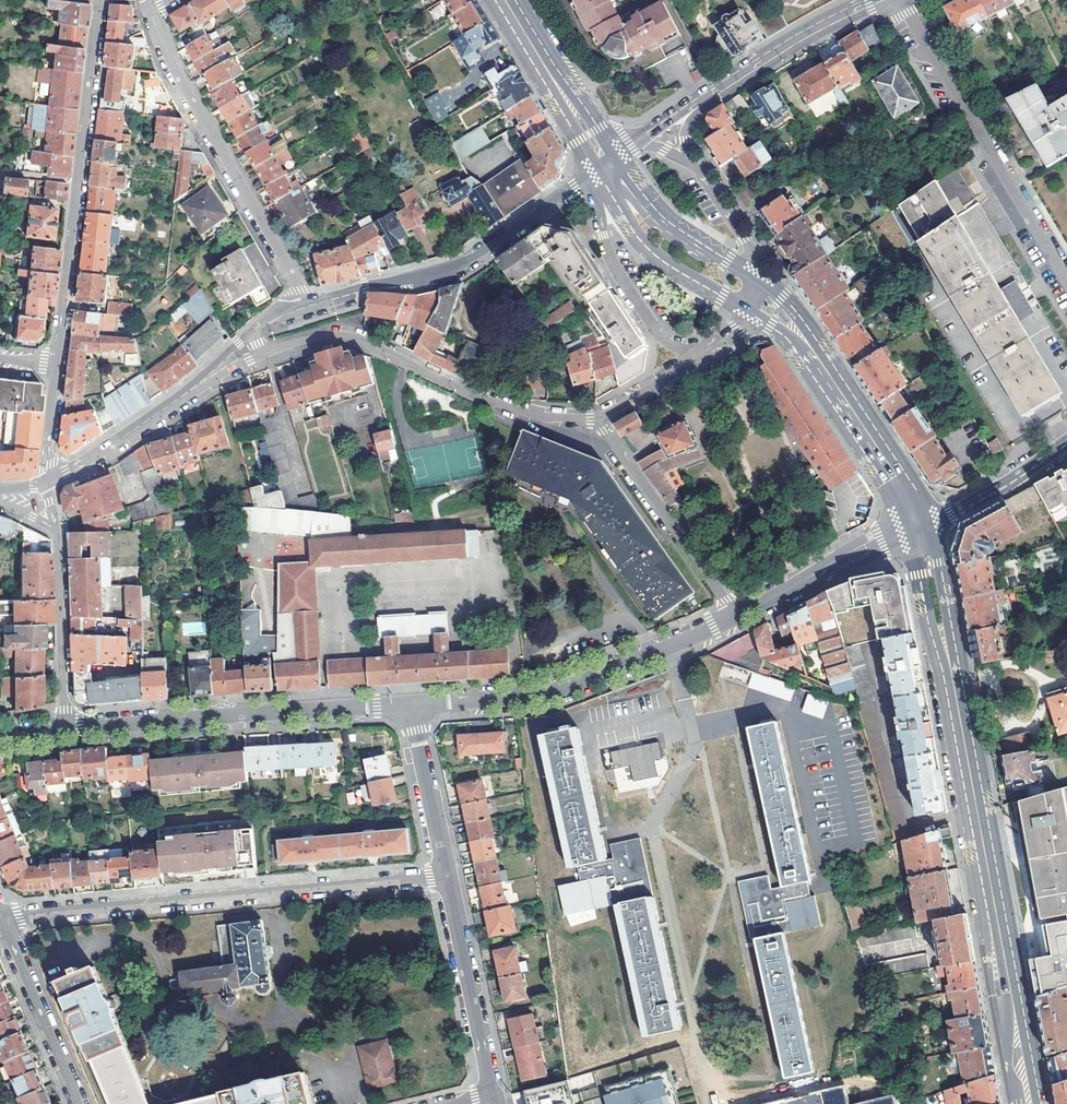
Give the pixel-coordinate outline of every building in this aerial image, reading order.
[(86,26),(86,21),(88,5),(63,1),(55,0),(47,0),(46,8),(59,9),(57,22),(61,23),(86,26)] [(226,0),(199,0),(191,5),(202,25),(231,8),(226,0)] [(231,8),(233,11),(247,3),(244,0),(226,0),(231,8)] [(454,14),(476,0),(446,0),(454,14)] [(481,9),(476,0),(454,14),(450,16),(452,20),(456,17),(467,35),(489,21),(481,9)] [(575,2),(572,4),(588,34),(592,32),(601,47),(605,45),(608,51),(625,56),(632,52),(634,56),(649,48),(651,52),(647,54),(654,66),(667,60),(660,47),(681,35),(664,2),(633,18),(635,21),(628,25),(623,23),(620,15),(618,15),(611,1),(613,0),(573,0),(575,2)] [(611,1),(618,15),(620,15),(623,23),(628,25),(635,21),(633,18),(664,2),(663,0),(613,0),(611,1)] [(959,36),(989,21),(979,0),(961,0),(944,8),(959,36)] [(989,21),(1016,7),(1014,3),(1013,0),(979,0),(989,21)] [(447,14),(441,3),(429,10),(435,20),(447,14)] [(191,35),(195,43),(208,36),(202,25),(191,5),(173,16),(182,31),(192,26),(196,33),(191,35)] [(126,22),(141,24),(140,19),(133,19),(133,8),(113,6),(111,21),(126,22)] [(758,18),(768,38),(789,26),(780,9),(758,18)] [(731,50),(733,56),(738,57),(761,42),(764,40),(751,20),(746,22),(739,11),(715,26),(720,35),(717,37),(716,43),(721,51),(727,52),(731,50)] [(125,37),(126,22),(111,21),(111,27),(109,43),(136,46),(139,46),(149,47),(146,39),(125,37)] [(467,35),(458,39),(466,53),(462,55),(470,68),(483,60),(476,49),(486,44),(499,37),(489,21),(467,35)] [(61,23),(58,46),(83,48),(83,43),(86,26),(61,23)] [(860,33),(867,47),(882,39),(874,24),(860,33)] [(867,47),(860,33),(840,44),(841,46),(853,65),(856,63),(853,58),(869,49),(867,47)] [(187,47),(196,62),(214,51),(209,43),(212,41),(209,35),(208,36),(195,43),(187,47)] [(214,51),(196,62),(204,76),(215,70),(230,61),(227,56),(236,52),(231,41),(214,51)] [(106,68),(111,68),(133,70),(136,46),(109,43),(108,49),(106,68)] [(54,68),(80,71),(81,60),(83,48),(58,46),(42,44),(41,49),(44,49),(44,51),(55,52),(54,68)] [(862,80),(860,77),(853,65),(841,46),(833,50),(836,57),(825,63),(838,88),(849,82),(851,85),(862,80)] [(212,91),(232,80),(229,72),(238,66),(234,59),(230,61),(215,70),(204,76),(212,91)] [(838,88),(825,63),(795,79),(808,104),(832,91),(841,108),(847,104),(838,88)] [(520,73),(515,64),(500,73),(496,66),(484,73),(493,89),(520,73)] [(691,71),(697,83),(704,78),(698,67),(691,71)] [(862,80),(865,85),(875,81),(887,102),(884,104),(893,119),(901,114),(900,111),(917,102),(897,67),(880,77),(875,69),(860,77),(862,80)] [(80,71),(54,68),(50,106),(76,109),(79,84),(80,71)] [(134,90),(135,71),(133,70),(111,68),(107,97),(102,97),(102,101),(101,109),(126,112),(127,101),(122,101),(123,92),(125,92),(125,90),(134,90)] [(507,110),(533,94),(528,85),(520,73),(493,89),(492,89),(500,102),(502,101),(507,110)] [(234,79),(232,80),(212,91),(222,108),(240,97),(233,84),(236,82),(234,79)] [(779,113),(788,107),(775,84),(764,90),(763,89),(754,94),(757,101),(751,105),(757,115),(764,111),(770,121),(780,115),(779,113)] [(1037,84),(1030,88),(1006,98),(1009,104),(1031,140),(1043,161),(1047,168),(1066,156),(1066,134),(1064,129),(1066,127),(1066,96),(1051,106),(1037,84)] [(439,93),(425,101),(437,122),(445,118),(441,110),(447,107),(439,93)] [(516,115),(522,124),(543,111),(539,104),(533,94),(507,110),(504,112),(508,119),(516,115)] [(740,94),(732,99),(742,114),(750,110),(740,94)] [(243,96),(240,97),(222,108),(230,122),(249,111),(250,110),(243,96)] [(729,101),(724,104),(734,122),(743,116),(742,114),(732,99),(729,101)] [(716,133),(730,124),(734,122),(724,104),(708,115),(707,119),(716,133)] [(50,106),(38,105),(35,129),(47,131),(73,133),(75,113),(76,109),(50,106)] [(126,112),(101,109),(100,117),(99,125),(124,128),(126,112)] [(258,127),(249,111),(230,122),(239,137),(258,127)] [(530,142),(554,128),(549,120),(543,111),(522,124),(518,126),(520,130),(522,129),(530,142)] [(470,133),(480,148),(509,131),(500,115),(470,133)] [(160,117),(158,133),(195,137),(189,126),(184,119),(161,116),(160,117)] [(248,153),(268,142),(263,132),(272,127),(268,121),(258,127),(239,137),(248,153)] [(736,133),(730,124),(716,133),(706,139),(717,156),(714,158),(720,168),(735,158),(748,148),(738,132),(736,133)] [(97,141),(119,143),(126,144),(131,144),(132,136),(123,135),(124,128),(99,125),(98,133),(97,141)] [(530,142),(529,143),(538,159),(529,165),(543,190),(561,178),(566,150),(560,140),(554,128),(530,142)] [(72,138),(73,133),(47,131),(45,153),(70,156),(72,138)] [(359,151),(368,145),(359,132),(351,138),(359,151)] [(183,145),(201,147),(197,141),(195,137),(158,133),(158,142),(154,143),(154,147),(182,150),(183,145)] [(480,148),(470,133),(450,145),(459,160),(480,148)] [(256,167),(275,156),(288,149),(283,141),(270,148),(269,146),(280,140),(278,136),(268,142),(248,153),(256,167)] [(927,137),(908,147),(912,154),(930,144),(927,137)] [(97,145),(95,162),(117,164),(118,153),(119,143),(97,141),(97,145)] [(760,141),(748,148),(735,158),(742,169),(747,177),(768,163),(764,156),(768,154),(760,141)] [(119,143),(118,153),(125,153),(126,144),(119,143)] [(182,150),(180,170),(177,195),(176,200),(188,192),(193,151),(182,150)] [(45,153),(33,151),(32,164),(47,165),(46,174),(68,177),(68,173),(70,156),(45,153)] [(204,152),(194,151),(198,172),(204,181),(216,173),(210,164),(204,152)] [(285,176),(286,176),(275,156),(256,167),(267,187),(285,176)] [(529,165),(525,158),(483,186),(505,217),(536,195),(543,190),(529,165)] [(94,168),(92,187),(116,189),(124,190),(125,177),(117,176),(118,164),(117,164),(95,162),(94,168)] [(869,226),(889,263),(919,243),(956,218),(968,210),(966,207),(978,200),(972,190),(958,166),(935,181),(899,206),(869,226)] [(451,183),(441,188),(452,207),(470,196),(491,227),(505,217),(483,186),(469,172),(467,173),(450,180),(451,183)] [(276,202),(301,187),(298,181),(290,185),(285,176),(267,187),(276,202)] [(3,194),(24,196),(26,180),(4,177),(3,194)] [(44,198),(65,200),(66,189),(67,185),(46,182),(44,198)] [(113,215),(116,189),(92,187),(91,193),(89,213),(113,215)] [(301,187),(276,202),(292,227),(316,214),(301,187)] [(397,213),(408,232),(419,225),(415,218),(423,213),(417,204),(421,201),(413,188),(401,194),(408,207),(397,213)] [(743,202),(747,209),(757,202),(749,188),(738,195),(743,202)] [(216,234),(230,221),(209,189),(184,205),(202,232),(210,226),(216,234)] [(777,234),(807,215),(795,197),(787,202),(784,197),(762,212),(769,223),(777,234)] [(906,294),(917,286),(1009,444),(1041,425),(1051,420),(1063,413),(1066,410),(1066,351),(1036,299),(1035,297),(1028,301),(1022,291),(1029,288),(1028,287),(1000,238),(996,230),(986,212),(980,203),(968,210),(956,218),(919,243),(889,263),(905,293),(906,294)] [(29,206),(24,245),(29,246),(59,248),(60,241),(53,240),(56,210),(29,206)] [(85,240),(110,243),(118,244),(120,228),(112,229),(113,215),(89,213),(88,219),(85,240)] [(397,213),(376,225),(387,246),(389,251),(402,244),(400,240),(409,235),(408,232),(397,213)] [(807,215),(777,234),(782,242),(781,243),(781,247),(787,257),(790,257),(792,257),(796,263),(787,269),(793,277),(827,255),(828,255),(836,250),(836,249),(828,237),(820,242),(808,224),(811,221),(807,215)] [(376,225),(373,219),(344,234),(346,238),(348,241),(376,225)] [(357,261),(373,253),(384,247),(387,246),(376,225),(348,241),(350,247),(357,261)] [(531,237),(549,261),(557,256),(592,305),(613,291),(612,290),(602,275),(574,233),(547,227),(531,237)] [(244,249),(256,242),(248,228),(236,236),(242,248),(229,256),(231,260),(214,271),(231,301),(249,291),(257,305),(271,298),(244,249)] [(515,284),(524,278),(549,261),(531,237),(518,247),(498,260),(498,261),(515,284)] [(84,256),(82,273),(106,276),(110,243),(85,240),(84,256)] [(22,245),(15,244),(14,257),(19,254),(21,253),(22,245)] [(29,271),(56,273),(59,253),(59,248),(29,246),(29,250),(32,250),(29,271)] [(387,246),(384,247),(387,253),(382,256),(390,270),(399,268),(389,251),(387,246)] [(316,256),(324,286),(359,277),(364,276),(357,261),(350,247),(316,256)] [(357,261),(364,276),(382,272),(373,253),(357,261)] [(804,293),(816,311),(845,292),(850,289),(828,255),(827,255),(793,277),(800,287),(804,293)] [(27,291),(27,294),(54,298),(56,278),(56,273),(29,271),(19,269),(18,277),(28,278),(27,291)] [(82,273),(78,302),(106,304),(109,280),(122,281),(122,277),(106,276),(82,273)] [(874,273),(857,284),(862,292),(878,281),(874,273)] [(515,284),(549,329),(550,329),(559,323),(553,314),(551,316),(524,278),(515,284)] [(446,334),(464,284),(441,289),(441,290),(442,290),(442,306),(437,314),(428,328),(445,334),(446,334)] [(187,337),(216,309),(204,289),(166,321),(183,346),(188,353),(190,352),(198,365),(206,359),(226,341),(211,321),(191,342),(187,337)] [(420,296),(415,309),(437,314),(442,306),(442,290),(441,290),(431,292),(419,295),(419,296),(420,296)] [(646,346),(649,345),(642,335),(635,324),(620,302),(613,291),(592,305),(585,310),(609,344),(617,374),(620,386),(644,372),(648,349),(646,346)] [(819,315),(835,339),(861,322),(864,320),(845,292),(816,311),(819,315)] [(398,320),(408,296),(398,295),(388,294),(382,293),(377,293),(369,293),(364,326),(369,328),(371,315),(398,320)] [(27,294),(24,317),(43,319),(45,305),(53,306),(54,298),(27,294)] [(416,296),(408,296),(398,320),(409,324),(415,309),(420,296),(419,296),(416,296)] [(130,317),(133,315),(133,304),(110,302),(109,315),(130,317)] [(559,323),(577,311),(571,302),(553,314),(559,323)] [(409,324),(427,330),(428,328),(437,314),(415,309),(409,324)] [(75,334),(100,336),(103,314),(103,313),(77,311),(76,322),(75,334)] [(41,336),(43,319),(24,317),(15,316),(13,339),(33,342),(41,336)] [(835,339),(849,360),(857,354),(858,356),(860,357),(863,356),(865,360),(880,351),(861,322),(835,339)] [(427,330),(414,352),(434,362),(457,373),(460,363),(458,363),(460,360),(449,355),(446,359),(435,353),(445,334),(428,328),(427,330)] [(74,338),(73,349),(86,350),(103,350),(103,336),(100,336),(75,334),(74,338)] [(398,335),(396,342),(402,345),(404,338),(398,335)] [(609,344),(601,346),(595,335),(582,338),(585,348),(587,354),(588,354),(591,362),(590,362),(596,379),(617,374),(609,344)] [(103,350),(139,351),(136,339),(103,336),(103,350)] [(469,339),(464,350),(460,360),(458,363),(460,363),(474,370),(484,346),(469,339)] [(183,378),(198,365),(190,352),(188,353),(183,346),(170,353),(173,358),(164,365),(162,363),(150,372),(165,391),(174,385),(183,378)] [(857,372),(878,404),(898,391),(907,385),(888,356),(891,354),(886,346),(880,351),(865,360),(854,368),(857,372)] [(325,352),(325,354),(326,358),(342,354),(340,347),(331,350),(325,352)] [(821,476),(848,458),(776,351),(775,350),(775,349),(774,348),(773,347),(772,347),(770,348),(769,348),(768,348),(767,349),(765,350),(764,352),(763,353),(763,354),(763,357),(763,359),(764,363),(765,364),(776,379),(767,382),(779,412),(813,465),(806,469),(811,483),(821,476)] [(575,385),(596,379),(590,362),(591,362),(588,354),(587,354),(585,348),(569,356),(573,361),(569,364),(575,385)] [(70,374),(67,401),(85,398),(86,350),(73,349),(72,355),(70,374)] [(124,354),(125,366),(140,365),(139,353),(124,354)] [(366,388),(375,385),(367,355),(357,358),(356,354),(350,356),(343,358),(342,354),(326,358),(325,354),(294,363),(298,373),(304,386),(309,404),(312,411),(368,395),(366,388)] [(765,364),(761,365),(767,382),(776,379),(765,364)] [(527,387),(549,387),(549,372),(527,373),(526,376),(527,376),(527,387)] [(288,380),(281,383),(289,410),(302,406),(309,404),(304,386),(298,373),(287,377),(288,380)] [(145,381),(144,375),(106,401),(108,407),(116,423),(148,403),(151,400),(146,392),(145,381)] [(146,392),(151,400),(160,394),(162,393),(151,377),(145,381),(146,392)] [(39,383),(19,381),(0,379),(0,410),(19,412),(19,409),(36,411),(38,393),(39,383)] [(273,384),(253,390),(259,413),(261,420),(265,419),(263,412),(263,409),(267,408),(278,405),(273,384)] [(253,390),(227,397),(233,419),(259,413),(253,390)] [(892,425),(911,412),(898,391),(878,404),(889,421),(892,425)] [(71,454),(116,423),(108,407),(96,411),(95,410),(65,417),(61,450),(66,452),(71,454)] [(908,449),(911,454),(937,436),(917,407),(911,412),(892,425),(908,449)] [(36,411),(19,409),(19,412),(0,410),(0,444),(15,446),(15,449),(15,452),(0,452),(0,477),(5,477),(26,476),(31,472),(35,469),(40,421),(41,412),(36,411)] [(644,424),(638,413),(614,426),(620,435),(622,437),(644,424)] [(265,419),(261,420),(277,473),(282,492),(287,509),(319,512),(314,494),(298,498),(275,416),(265,419)] [(319,430),(330,427),(327,416),(316,419),(319,430)] [(190,427),(192,434),(198,455),(229,446),(221,417),(190,427)] [(670,460),(697,447),(698,446),(686,418),(653,434),(663,448),(641,461),(638,462),(645,472),(669,458),(670,460)] [(374,435),(380,460),(390,459),(387,449),(396,447),(392,431),(374,435)] [(573,501),(656,620),(693,595),(609,475),(601,464),(523,433),(506,474),(573,501)] [(192,434),(173,440),(181,466),(200,461),(198,455),(192,434)] [(931,483),(936,485),(943,481),(944,482),(958,474),(957,471),(961,468),(952,454),(947,456),(935,439),(937,437),(937,436),(911,454),(915,460),(931,483)] [(987,444),(993,455),(1004,450),(997,438),(987,444)] [(149,447),(156,467),(159,476),(181,469),(181,466),(173,440),(149,447)] [(266,441),(258,443),(261,456),(269,454),(266,441)] [(147,444),(136,452),(142,470),(143,472),(156,467),(149,447),(147,444)] [(670,460),(674,468),(702,456),(697,447),(670,460)] [(136,452),(120,462),(126,477),(142,470),(136,452)] [(645,473),(671,507),(681,499),(676,490),(675,491),(667,475),(675,470),(674,468),(670,460),(669,458),(645,472),(645,473)] [(831,491),(858,472),(848,458),(821,476),(831,491)] [(124,510),(111,467),(100,473),(93,477),(86,480),(85,481),(87,486),(81,488),(79,483),(74,485),(67,488),(66,491),(64,494),(65,504),(66,511),(82,510),(88,532),(108,529),(105,520),(111,518),(110,515),(124,510)] [(174,515),(159,476),(156,467),(143,472),(141,473),(150,497),(145,502),(128,507),(134,523),(157,519),(170,516),(174,515)] [(1063,474),(1061,470),(1054,474),(1056,478),(1049,481),(1047,478),(1036,484),(1050,511),(1062,505),(1064,509),(1066,507),(1066,472),(1063,474)] [(282,492),(277,473),(260,478),(262,487),(265,497),(282,492)] [(1036,484),(1004,501),(1022,532),(1052,515),(1050,511),(1036,484)] [(283,509),(287,509),(282,492),(265,497),(262,487),(251,489),(255,507),(256,507),(259,507),(283,509)] [(255,507),(251,489),(242,492),(246,506),(248,506),(255,507)] [(1022,532),(1004,501),(962,524),(959,534),(953,551),(954,557),(956,564),(985,559),(989,558),(992,557),(995,555),(997,552),(997,549),(996,546),(995,543),(1002,540),(1002,542),(1022,532)] [(1056,523),(1066,517),(1066,515),(1064,509),(1062,505),(1050,511),(1052,515),(1056,523)] [(320,513),(319,512),(287,509),(283,509),(259,507),(256,507),(255,507),(248,506),(246,506),(236,507),(239,567),(279,572),(279,653),(274,653),(279,690),(295,689),(321,687),(314,566),(491,555),(490,532),(479,532),(478,531),(367,538),(366,535),(352,535),(350,517),(320,513)] [(397,523),(415,522),(412,511),(394,515),(395,523),(397,523)] [(171,530),(170,516),(157,519),(158,530),(171,530)] [(9,521),(0,518),(0,535),(7,535),(9,521)] [(16,593),(16,602),(52,600),(51,593),(50,556),(49,542),(23,527),(20,556),(22,593),(16,593)] [(109,550),(108,532),(69,533),(70,538),(70,544),(71,552),(71,559),(109,558),(109,550)] [(110,587),(109,568),(109,561),(109,558),(71,559),(72,578),(73,601),(73,617),(94,618),(103,618),(103,587),(110,587)] [(957,570),(962,598),(994,592),(990,572),(992,571),(989,558),(985,559),(956,564),(957,570)] [(871,607),(879,640),(884,639),(913,633),(904,585),(899,587),(898,582),(897,580),(896,578),(894,576),(892,575),(890,574),(888,575),(882,576),(882,572),(852,578),(837,586),(826,592),(835,620),(848,617),(847,613),(869,608),(870,606),(871,607)] [(257,586),(241,587),(244,646),(245,655),(258,654),(257,645),(261,645),(261,641),(257,641),(254,593),(256,593),(257,586)] [(119,615),(120,618),(121,618),(131,618),(136,618),(142,618),(141,588),(127,587),(128,614),(119,615)] [(994,592),(962,598),(967,625),(968,631),(997,626),(1008,624),(1001,590),(994,592)] [(860,698),(843,646),(835,620),(826,592),(824,593),(825,593),(822,594),(806,603),(817,641),(820,649),(831,687),(860,698)] [(329,661),(331,687),(394,683),(448,680),(510,676),(508,651),(450,654),(448,634),(437,635),(437,655),(400,657),(398,617),(446,614),(445,598),(385,602),(385,609),(375,609),(377,634),(386,634),(387,658),(378,659),(329,661)] [(13,626),(53,623),(52,619),(52,600),(16,602),(12,602),(4,602),(0,602),(0,615),(13,614),(13,624),(13,626)] [(817,641),(806,603),(802,605),(787,613),(792,631),(796,645),(797,647),(805,644),(817,641)] [(787,613),(776,619),(782,636),(792,631),(787,613)] [(94,618),(73,617),(74,633),(74,635),(85,635),(85,634),(86,629),(94,629),(94,618)] [(104,618),(105,623),(113,624),(113,625),(131,626),(134,629),(133,650),(143,650),(144,645),(142,618),(136,618),(131,618),(121,618),(120,618),(104,618)] [(183,634),(205,631),(204,622),(182,624),(183,634)] [(13,626),(14,631),(14,637),(3,637),(4,650),(8,649),(14,649),(42,648),(54,648),(53,636),(53,623),(13,626)] [(764,662),(788,671),(788,668),(796,666),(798,674),(806,677),(797,647),(796,645),(774,652),(767,623),(754,631),(755,634),(758,648),(761,661),(764,662)] [(997,626),(968,631),(973,658),(974,664),(1003,659),(997,626)] [(708,656),(707,656),(709,659),(725,664),(728,665),(758,648),(755,634),(754,631),(708,656)] [(913,633),(884,639),(889,666),(887,668),(887,672),(891,673),(895,698),(924,693),(918,663),(913,633)] [(85,635),(74,635),(75,658),(75,672),(91,672),(92,664),(127,666),(127,650),(128,636),(119,636),(85,634),(85,635)] [(377,634),(378,659),(387,658),(386,634),(377,634)] [(817,641),(805,644),(808,653),(820,649),(817,641)] [(843,646),(860,698),(860,704),(872,702),(875,701),(857,644),(843,646)] [(13,677),(41,675),(42,648),(14,649),(13,659),(13,677)] [(8,649),(4,650),(0,650),(0,654),(1,659),(9,659),(8,649)] [(211,651),(200,652),(201,668),(191,669),(193,697),(213,695),(212,659),(211,651)] [(144,663),(144,673),(167,672),(167,658),(144,659),(144,663)] [(225,658),(212,659),(213,695),(227,694),(247,692),(246,676),(232,677),(232,678),(226,678),(225,658)] [(245,663),(246,676),(247,692),(252,691),(274,690),(272,658),(265,659),(265,666),(250,667),(250,663),(245,663)] [(728,665),(725,664),(721,677),(791,700),(796,687),(759,675),(728,665)] [(91,672),(75,672),(76,702),(83,707),(98,705),(101,705),(127,702),(145,701),(144,683),(109,687),(93,687),(93,672),(91,672)] [(144,683),(145,701),(158,699),(168,699),(168,684),(167,672),(144,673),(144,674),(144,683)] [(109,683),(109,687),(144,683),(144,674),(109,683)] [(41,675),(13,677),(0,678),(0,696),(13,695),(13,713),(40,707),(41,675)] [(168,684),(168,699),(177,698),(176,684),(168,684)] [(1046,694),(1058,734),(1066,731),(1066,688),(1046,694)] [(929,721),(924,693),(895,698),(900,725),(898,727),(898,730),(902,731),(906,757),(935,752),(929,721)] [(823,718),(828,699),(806,694),(802,713),(823,718)] [(860,706),(859,710),(875,766),(889,762),(872,702),(860,704),(860,706)] [(480,722),(482,754),(505,752),(503,733),(491,734),(490,721),(480,722)] [(777,721),(749,727),(781,872),(738,882),(751,939),(756,938),(787,1078),(815,1071),(784,933),(821,925),(814,896),(810,897),(807,882),(811,880),(777,721)] [(476,722),(471,723),(472,736),(459,737),(460,756),(482,754),(480,722),(476,722)] [(640,838),(599,847),(572,728),(570,729),(570,725),(561,727),(562,731),(543,735),(573,869),(578,868),(581,883),(559,887),(565,917),(620,905),(649,1036),(677,1029),(649,898),(653,897),(640,838)] [(1002,739),(1005,756),(1029,751),(1025,733),(1002,739)] [(998,740),(989,742),(992,758),(1001,756),(998,740)] [(133,756),(128,757),(129,778),(130,781),(152,779),(150,761),(148,744),(132,746),(133,756)] [(335,745),(307,746),(308,766),(336,765),(335,745)] [(307,746),(279,748),(280,768),(308,766),(307,746)] [(116,758),(115,747),(106,748),(108,775),(109,780),(129,778),(128,757),(116,758)] [(108,775),(106,748),(85,750),(82,751),(84,775),(85,784),(91,783),(91,777),(108,775)] [(279,748),(245,750),(245,752),(247,770),(280,768),(279,748)] [(63,753),(63,761),(65,776),(84,775),(82,751),(66,752),(63,753)] [(1026,787),(1029,798),(1044,793),(1042,785),(1053,782),(1047,759),(1034,762),(1031,751),(1029,751),(1005,756),(1001,756),(1007,783),(1012,782),(1014,789),(1026,787)] [(198,757),(190,758),(185,758),(183,756),(181,756),(178,759),(150,761),(152,779),(153,792),(160,791),(160,798),(249,789),(247,770),(245,752),(219,755),(217,752),(215,753),(213,755),(207,756),(198,757)] [(941,780),(935,752),(906,757),(911,783),(909,785),(909,788),(913,790),(917,816),(946,811),(941,780)] [(390,778),(385,755),(365,760),(370,783),(390,778)] [(44,763),(47,784),(65,782),(65,776),(63,761),(44,763)] [(889,762),(875,766),(895,839),(909,835),(889,762)] [(47,784),(44,763),(40,763),(28,765),(30,777),(27,777),(28,787),(37,786),(38,794),(48,793),(47,784)] [(390,778),(370,783),(374,806),(395,802),(390,778)] [(464,806),(487,801),(482,781),(460,786),(464,806)] [(65,782),(47,784),(48,793),(66,791),(65,782)] [(1044,793),(1029,798),(1020,801),(1024,823),(1036,885),(1042,919),(1066,915),(1066,787),(1044,793)] [(348,804),(356,802),(353,792),(346,794),(348,804)] [(1,800),(9,819),(15,817),(7,797),(2,799),(1,800)] [(1,800),(0,800),(0,823),(9,819),(1,800)] [(487,801),(464,806),(468,824),(491,819),(487,801)] [(1041,958),(1049,957),(1043,924),(1042,919),(1036,885),(1024,823),(1020,801),(1013,802),(1023,854),(1035,921),(1041,958)] [(9,819),(16,835),(22,833),(15,817),(9,819)] [(9,819),(0,823),(0,842),(16,835),(9,819)] [(468,824),(472,843),(492,839),(495,838),(491,819),(468,824)] [(252,821),(157,830),(159,850),(161,873),(175,872),(175,877),(192,875),(194,873),(196,873),(199,872),(199,875),(236,871),(239,868),(242,868),(244,868),(244,865),(256,864),(252,821)] [(949,826),(904,841),(907,857),(903,858),(905,869),(909,868),(911,878),(948,870),(942,840),(951,838),(951,837),(949,826)] [(279,846),(272,846),(274,861),(280,861),(280,865),(307,862),(307,864),(312,864),(316,863),(316,861),(367,856),(367,858),(372,858),(376,857),(376,856),(409,852),(407,830),(374,833),(374,830),(365,831),(365,833),(314,838),(314,835),(304,836),(305,839),(278,841),(279,846)] [(25,859),(31,857),(27,846),(21,849),(16,835),(0,842),(0,855),(5,867),(25,859)] [(492,839),(472,843),(476,864),(496,860),(492,839)] [(131,847),(132,858),(134,875),(134,880),(162,877),(161,873),(159,850),(139,852),(138,847),(131,847)] [(111,883),(108,860),(107,851),(97,852),(97,858),(95,858),(95,861),(89,862),(92,885),(111,883)] [(97,852),(88,853),(89,862),(95,861),(95,858),(97,858),(97,852)] [(132,858),(108,860),(111,883),(123,881),(123,876),(134,875),(132,858)] [(30,869),(25,859),(5,867),(11,881),(15,883),(20,873),(30,869)] [(62,865),(62,860),(52,862),(52,863),(54,888),(73,886),(71,864),(62,865)] [(92,885),(89,862),(79,863),(79,860),(71,861),(71,864),(73,886),(92,885)] [(496,860),(476,864),(481,888),(501,884),(496,860)] [(20,873),(15,883),(15,887),(19,890),(22,888),(26,891),(54,888),(52,863),(38,866),(30,869),(20,873)] [(948,870),(911,878),(919,922),(924,921),(936,919),(966,913),(964,907),(957,869),(948,870)] [(506,908),(501,884),(481,888),(486,912),(506,908)] [(858,900),(844,905),(852,928),(866,924),(858,900)] [(506,908),(486,912),(492,936),(516,931),(510,907),(506,908)] [(936,960),(938,967),(939,967),(975,960),(970,937),(966,913),(936,919),(944,958),(936,960)] [(925,927),(924,921),(919,922),(904,925),(854,935),(859,949),(918,938),(916,929),(925,927)] [(1036,996),(1066,986),(1066,921),(1043,924),(1049,957),(1041,958),(1030,959),(1032,973),(1035,989),(1036,996)] [(271,982),(262,922),(218,928),(224,967),(181,974),(182,978),(178,979),(178,981),(171,982),(169,985),(170,987),(172,989),(179,988),(179,991),(183,989),(185,994),(226,988),(227,992),(225,992),(225,994),(223,996),(224,1000),(229,1005),(233,1004),(238,999),(236,994),(233,992),(232,987),(255,984),(256,989),(261,994),(267,993),(271,989),(270,983),(271,982)] [(501,980),(521,975),(515,949),(511,950),(506,951),(495,953),(501,980)] [(865,965),(870,980),(931,968),(928,953),(865,965)] [(49,957),(36,962),(54,1003),(67,998),(60,981),(49,957)] [(975,960),(939,967),(941,976),(949,975),(950,984),(946,985),(948,993),(980,986),(979,980),(975,960)] [(125,1045),(127,1044),(120,1028),(121,1027),(103,983),(102,983),(95,967),(60,981),(67,998),(54,1003),(61,1021),(71,1016),(72,1022),(77,1026),(77,1028),(78,1027),(84,1042),(85,1042),(92,1059),(93,1059),(112,1103),(151,1103),(125,1045)] [(521,975),(501,980),(506,1002),(525,998),(521,975)] [(980,987),(980,986),(948,993),(950,1001),(953,1000),(957,1019),(985,1014),(981,993),(980,987)] [(1047,1055),(1066,1048),(1066,986),(1036,996),(1046,1050),(1047,1055)] [(14,1017),(7,1001),(0,1004),(0,1023),(14,1017)] [(985,1014),(957,1019),(948,1020),(954,1053),(991,1046),(986,1021),(985,1014)] [(515,1048),(538,1044),(532,1015),(509,1020),(515,1048)] [(14,1017),(0,1023),(0,1041),(21,1033),(14,1017)] [(21,1033),(0,1041),(0,1050),(5,1062),(6,1062),(29,1052),(21,1033)] [(398,1081),(388,1040),(361,1047),(370,1087),(398,1081)] [(538,1044),(515,1048),(523,1083),(546,1078),(538,1044)] [(960,1060),(965,1084),(996,1074),(994,1060),(992,1053),(991,1047),(991,1046),(954,1053),(947,1054),(949,1063),(960,1060)] [(16,1080),(37,1071),(29,1052),(6,1062),(14,1081),(16,1080)] [(1066,1080),(1066,1052),(1048,1058),(1051,1072),(1053,1085),(1066,1080)] [(611,1091),(668,1071),(673,1089),(667,1091),(671,1103),(684,1103),(672,1063),(608,1083),(611,1091)] [(23,1097),(44,1088),(37,1071),(16,1080),(23,1097)] [(667,1091),(673,1089),(668,1071),(611,1091),(608,1092),(611,1103),(671,1103),(667,1091)] [(304,1072),(287,1076),(287,1075),(238,1087),(238,1089),(222,1092),(223,1094),(184,1103),(312,1103),(304,1072)] [(965,1084),(945,1091),(947,1103),(961,1103),(959,1095),(970,1091),(973,1103),(998,1103),(1002,1103),(1001,1098),(996,1074),(965,1084)] [(573,1078),(568,1080),(568,1082),(524,1091),(527,1103),(580,1103),(573,1078)] [(1053,1085),(1057,1103),(1066,1103),(1066,1080),(1053,1085)] [(44,1088),(23,1097),(20,1098),(23,1103),(51,1103),(44,1088)] [(780,1103),(846,1103),(843,1089),(836,1091),(780,1103)]
